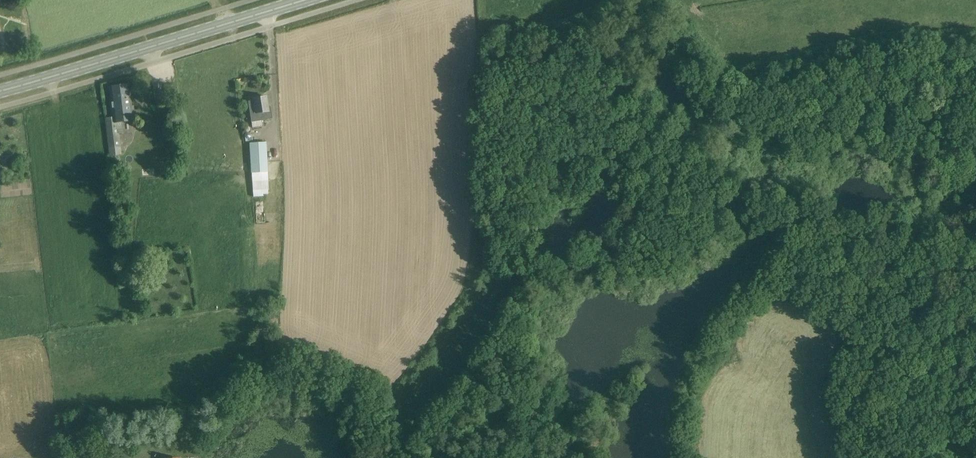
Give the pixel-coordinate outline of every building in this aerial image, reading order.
[(119,150),(118,148),(121,148),(119,133),(124,133),(122,121),(133,120),(128,85),(109,88),(113,116),(105,117),(109,151),(119,150)] [(266,96),(253,98),(254,100),(248,101),(251,122),(273,119),(271,105),(267,105),(266,96)] [(266,143),(250,144),(252,174),(268,173),(266,143)]
